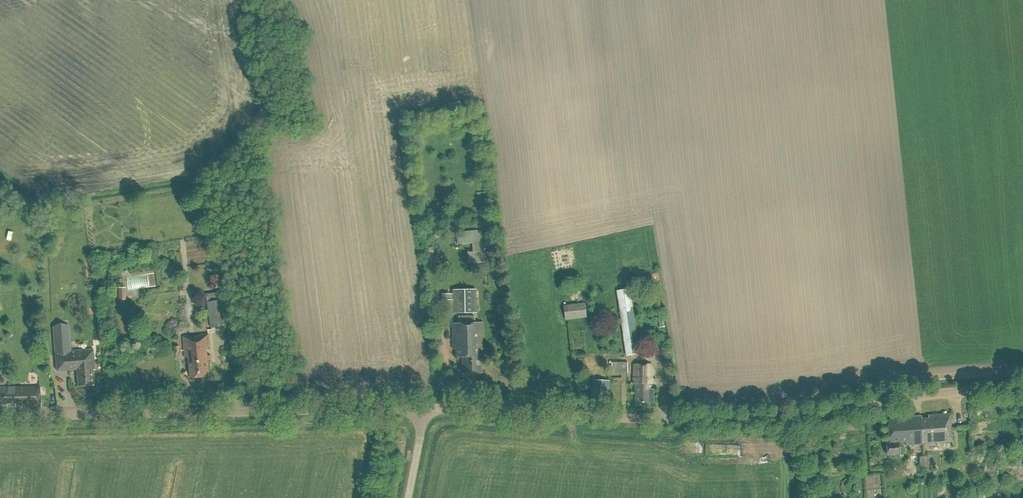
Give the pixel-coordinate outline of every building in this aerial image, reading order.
[(473,242),(474,250),(495,248),(494,231),(478,232),(478,229),(462,231),(463,243),(473,242)] [(495,248),(474,250),(469,251),(470,263),(496,261),(495,248)] [(130,274),(107,275),(107,286),(131,286),(130,274)] [(218,275),(211,276),(213,289),(220,287),(218,275)] [(626,355),(638,353),(628,288),(615,290),(626,355)] [(451,293),(442,293),(443,313),(476,313),(476,290),(451,290),(451,293)] [(206,294),(210,329),(225,327),(221,292),(206,294)] [(565,306),(567,320),(586,318),(585,304),(565,306)] [(463,358),(463,373),(483,373),(482,357),(483,357),(482,323),(475,323),(475,316),(459,316),(459,324),(452,324),(453,349),(456,349),(457,358),(463,358)] [(54,327),(56,350),(57,370),(58,370),(77,369),(77,370),(78,386),(79,386),(94,385),(94,372),(93,369),(95,369),(94,353),(93,349),(72,351),(71,351),(69,326),(54,327)] [(556,332),(557,352),(566,352),(565,332),(556,332)] [(183,336),(184,357),(188,357),(188,358),(189,378),(208,376),(207,362),(207,360),(210,360),(210,356),(207,357),(206,349),(209,349),(208,334),(183,336)] [(611,373),(621,373),(620,362),(611,362),(611,373)] [(653,403),(653,389),(651,389),(651,365),(633,365),(633,384),(635,384),(635,403),(653,403)] [(59,372),(59,384),(67,384),(67,388),(76,388),(74,371),(59,372)] [(608,401),(609,380),(592,379),(590,399),(608,401)] [(40,405),(40,387),(0,388),(0,403),(25,403),(25,405),(40,405)] [(928,418),(921,418),(921,421),(920,421),(921,437),(922,437),(922,443),(952,441),(950,414),(928,415),(928,418)] [(921,418),(921,415),(906,416),(906,419),(888,420),(890,441),(886,442),(887,453),(902,453),(901,446),(899,446),(899,444),(900,444),(899,442),(905,441),(905,444),(922,443),(922,437),(921,437),(920,421),(921,421),(921,418)] [(920,469),(928,468),(928,457),(926,457),(920,457),(920,469)] [(815,486),(823,493),(830,486),(821,479),(815,486)]
